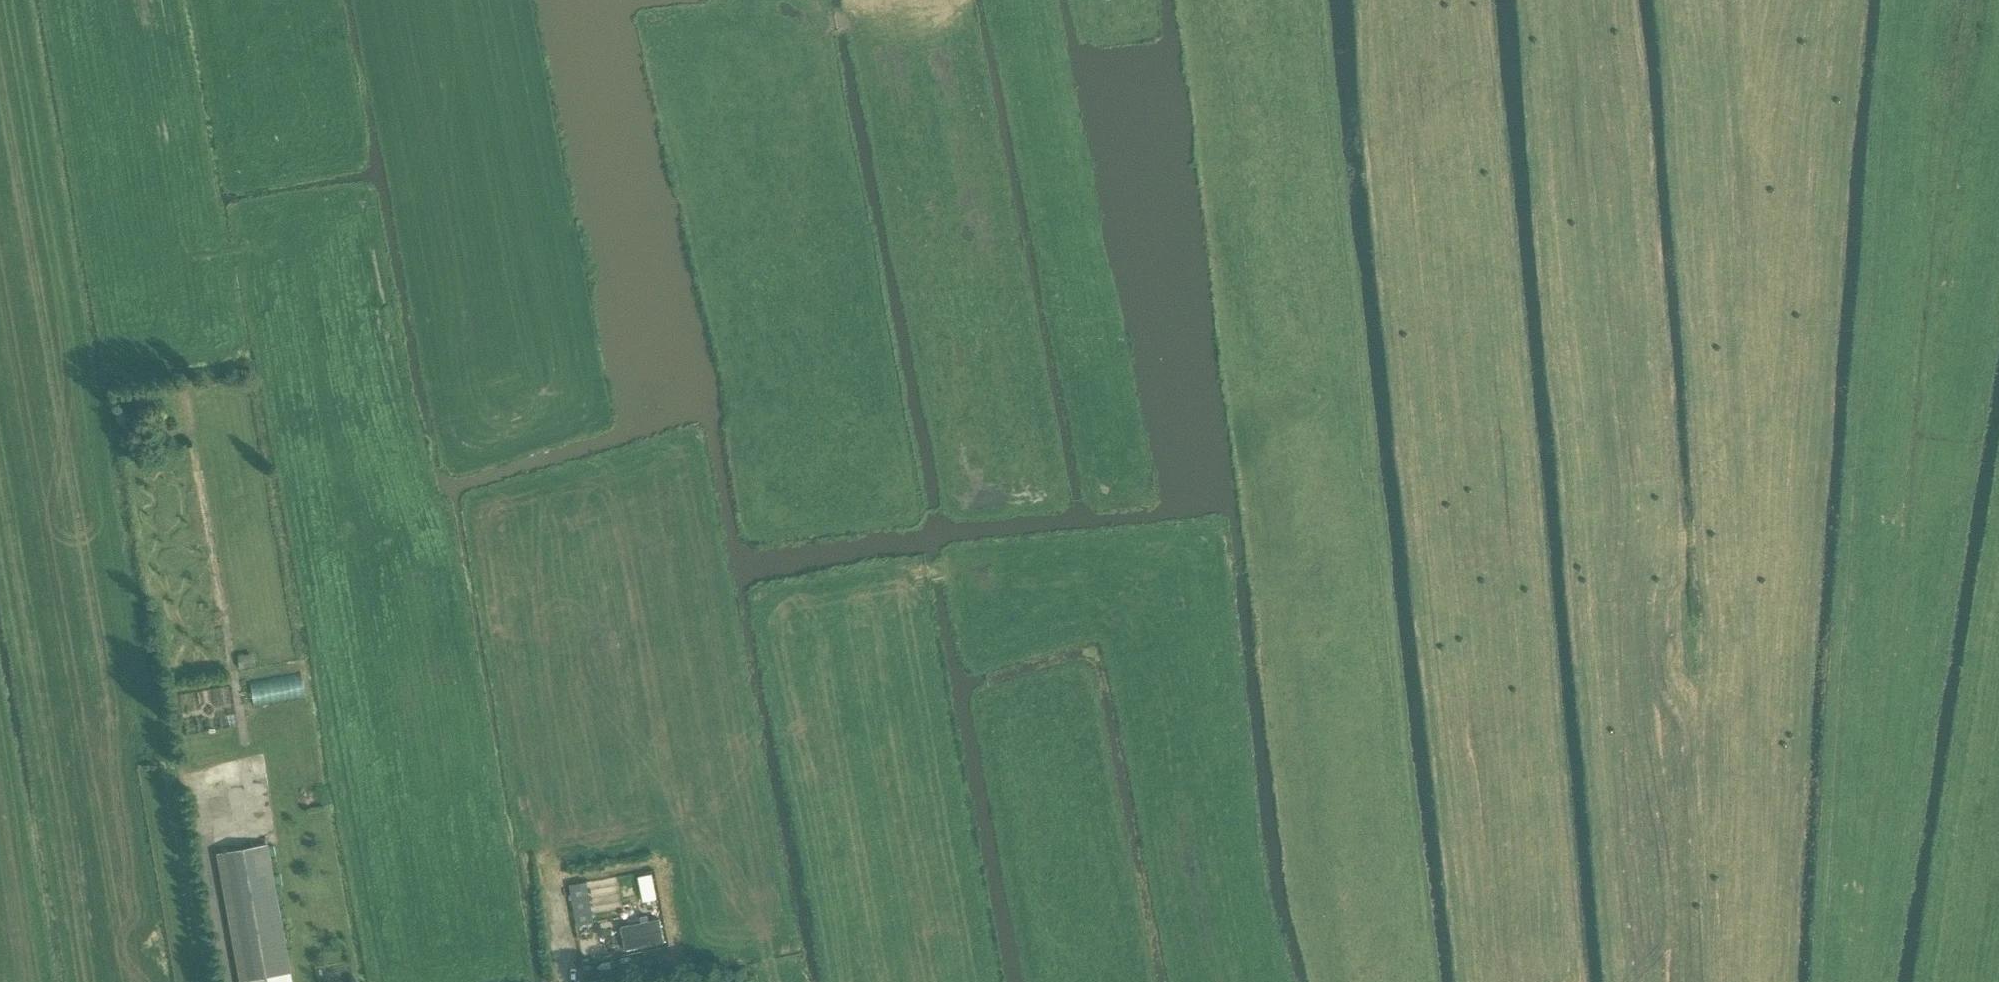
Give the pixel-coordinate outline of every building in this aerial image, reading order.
[(240,981),(291,981),(265,843),(216,853),(240,981)] [(644,901),(656,899),(651,875),(639,877),(644,901)] [(664,942),(659,919),(620,927),(625,950),(664,942)]
